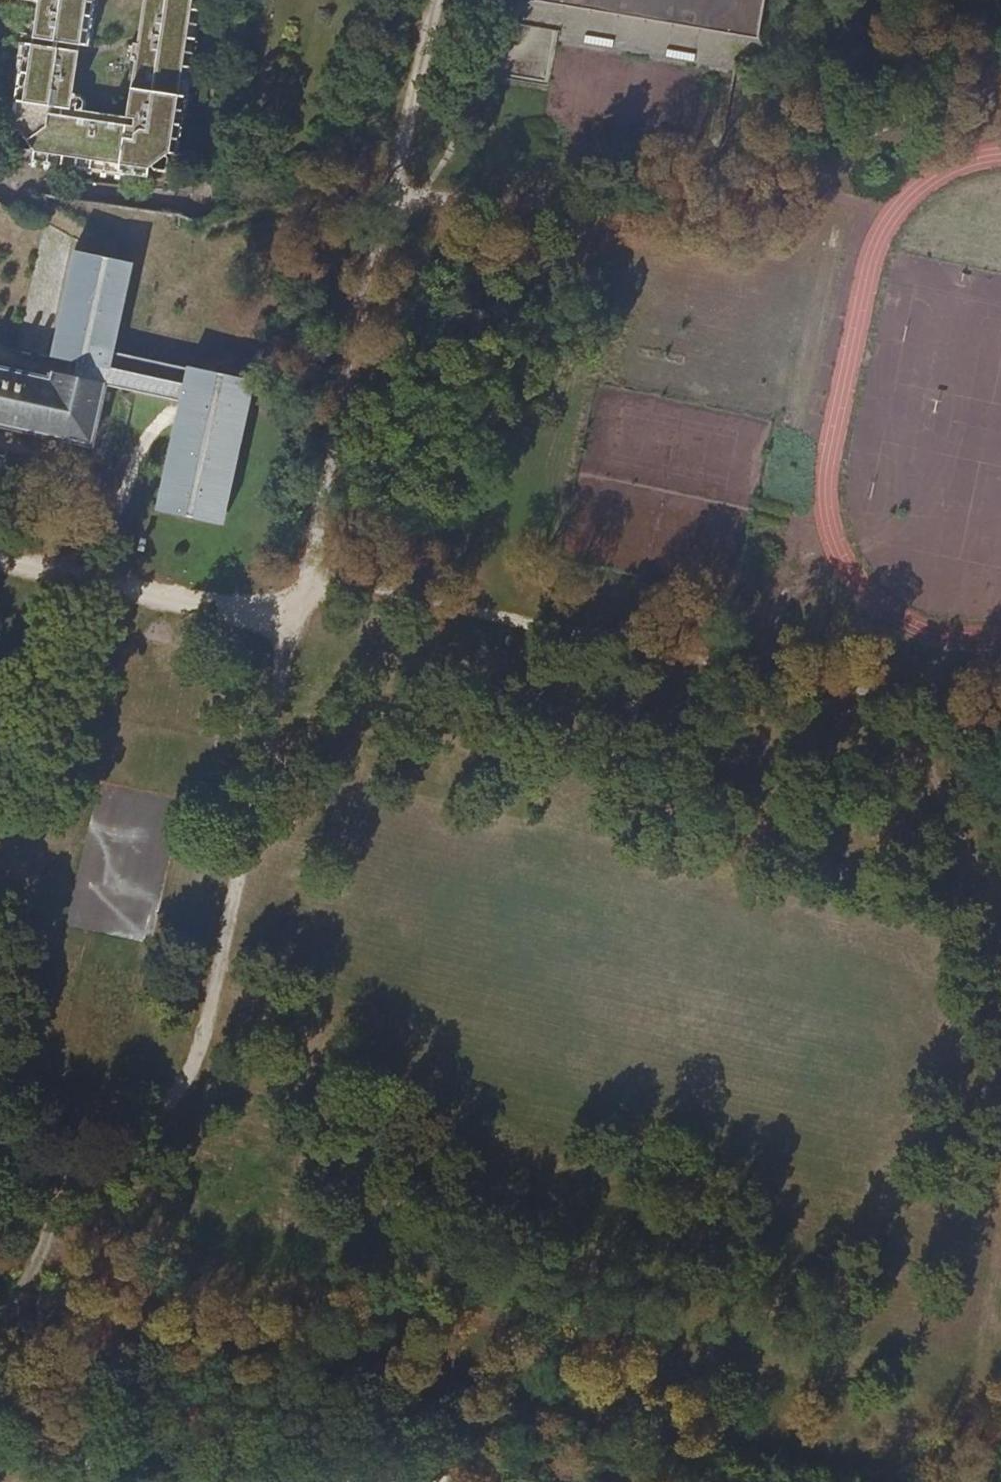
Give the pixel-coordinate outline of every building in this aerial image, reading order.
[(19,133),(20,133),(21,135),(16,138),(17,141),(16,147),(15,148),(17,152),(19,151),(25,152),(26,154),(33,150),(35,152),(34,161),(149,179),(150,168),(152,167),(157,173),(159,172),(164,173),(166,174),(169,172),(168,171),(170,163),(171,163),(167,157),(170,155),(172,155),(195,0),(142,0),(124,121),(79,114),(81,105),(77,101),(69,99),(83,0),(37,0),(19,133)] [(764,0),(534,0),(534,4),(757,42),(764,0)] [(247,382),(115,354),(135,264),(75,251),(48,374),(173,400),(170,414),(149,514),(215,528),(247,382)] [(107,386),(51,375),(50,380),(0,368),(0,426),(94,446),(107,386)]
